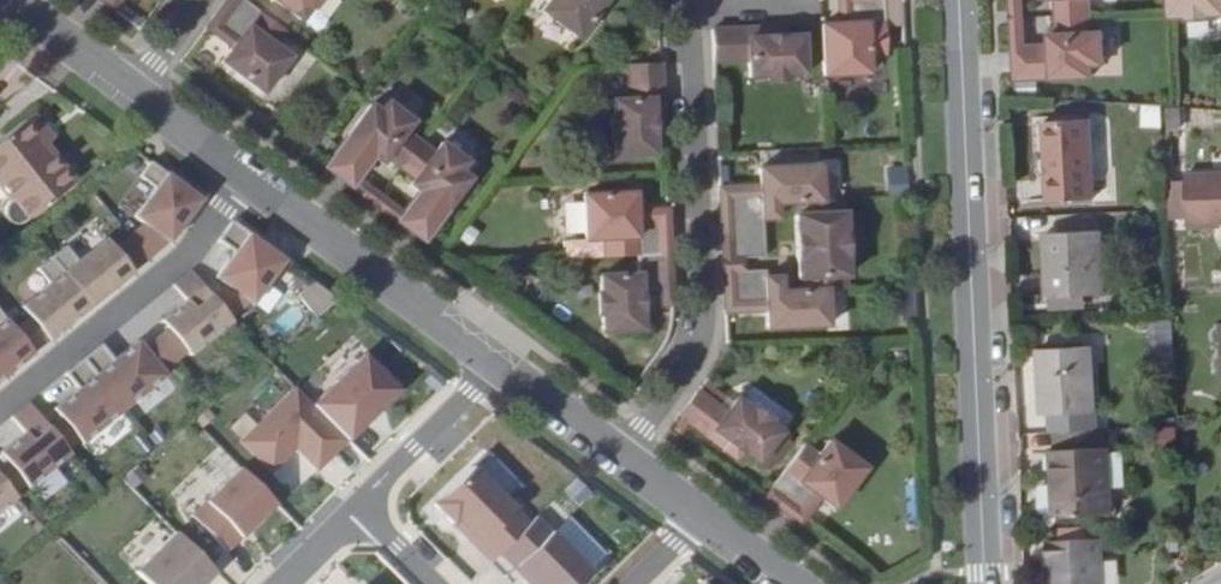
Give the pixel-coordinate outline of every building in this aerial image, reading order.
[(251,0),(223,0),(213,14),(239,33),(232,43),(221,57),(258,84),(285,48),(274,40),(285,25),(251,0)] [(303,15),(314,0),(282,0),(303,15)] [(541,6),(577,33),(602,0),(545,0),(541,6)] [(886,48),(884,0),(848,0),(849,17),(840,18),(821,19),(824,70),(869,68),(868,50),(886,48)] [(840,18),(849,17),(848,0),(839,0),(840,18)] [(1012,42),(1022,42),(1021,13),(1020,0),(1010,0),(1012,42)] [(1088,10),(1087,0),(1055,0),(1056,12),(1088,10)] [(1220,11),(1220,0),(1170,0),(1171,14),(1220,11)] [(1088,10),(1056,12),(1057,30),(1050,30),(1050,40),(1051,51),(1039,52),(1039,41),(1022,42),(1012,42),(1014,75),(1091,71),(1090,60),(1103,58),(1102,27),(1089,28),(1088,10)] [(239,33),(213,14),(206,23),(232,43),(239,33)] [(786,21),(748,23),(748,33),(786,31),(786,21)] [(748,33),(748,23),(711,25),(713,57),(748,56),(749,73),(807,70),(805,30),(786,31),(748,33)] [(1050,40),(1039,41),(1039,52),(1051,51),(1050,40)] [(662,94),(660,57),(627,59),(629,95),(612,96),(615,151),(655,149),(654,130),(652,94),(662,94)] [(662,94),(652,94),(654,130),(663,130),(662,94)] [(401,161),(420,135),(405,125),(413,114),(388,95),(379,105),(372,98),(324,160),(351,180),(357,172),(366,159),(358,152),(365,143),(373,149),(382,156),(386,150),(401,161)] [(1049,104),(1052,180),(1098,179),(1096,103),(1049,104)] [(32,105),(21,114),(41,140),(52,131),(32,105)] [(21,114),(0,130),(0,226),(4,226),(9,224),(69,176),(41,140),(21,114)] [(420,135),(401,161),(415,171),(411,177),(420,184),(428,190),(421,200),(413,194),(403,206),(397,214),(423,234),(469,172),(459,166),(467,155),(442,135),(434,146),(420,135)] [(373,149),(365,143),(358,152),(366,159),(373,149)] [(147,156),(136,170),(154,184),(134,210),(143,216),(169,236),(199,195),(147,156)] [(1182,159),(1183,199),(1184,205),(1220,205),(1220,158),(1182,159)] [(730,223),(764,221),(763,214),(778,214),(777,199),(795,198),(823,196),(823,195),(821,160),(760,163),(761,181),(761,190),(728,192),(720,192),(721,223),(730,223)] [(1169,200),(1183,199),(1182,165),(1168,166),(1169,194),(1169,200)] [(380,189),(357,172),(351,180),(374,197),(380,189)] [(761,181),(719,183),(720,192),(761,190),(761,181)] [(428,190),(420,184),(413,194),(421,200),(428,190)] [(637,250),(669,249),(668,215),(635,217),(635,205),(634,188),(589,189),(591,235),(604,234),(605,252),(637,250)] [(403,206),(380,189),(374,197),(397,214),(403,206)] [(823,196),(795,198),(796,210),(845,207),(844,194),(823,195),(823,196)] [(668,215),(667,203),(635,205),(635,217),(668,215)] [(796,210),(799,274),(848,271),(845,207),(796,210)] [(1058,290),(1097,289),(1101,289),(1099,214),(1052,216),(1055,290),(1058,290)] [(143,216),(128,228),(148,253),(169,236),(143,216)] [(231,218),(217,236),(233,248),(214,273),(223,280),(248,297),(251,300),(283,256),(231,218)] [(764,221),(730,223),(721,223),(722,254),(732,253),(751,252),(765,252),(764,221)] [(148,253),(128,228),(113,241),(132,265),(148,253)] [(65,238),(51,250),(90,299),(132,265),(113,241),(105,231),(77,253),(65,238)] [(597,258),(597,243),(560,245),(561,260),(597,258)] [(671,284),(669,249),(637,250),(638,267),(598,269),(601,325),(641,323),(639,285),(659,285),(671,284)] [(90,299),(51,250),(36,261),(48,276),(20,299),(28,308),(47,333),(90,299)] [(751,252),(732,253),(722,254),(723,267),(732,266),(752,265),(751,252)] [(827,285),(827,284),(800,285),(781,286),(781,271),(766,272),(766,264),(752,265),(732,266),(723,267),(725,298),(734,298),(766,296),(767,306),(767,324),(829,321),(827,285)] [(190,265),(173,279),(185,294),(161,314),(167,322),(186,346),(188,349),(230,315),(228,312),(210,290),(190,265)] [(848,271),(799,274),(800,285),(827,284),(827,285),(849,284),(848,271)] [(223,280),(210,290),(228,312),(248,297),(223,280)] [(310,281),(294,298),(316,317),(332,300),(310,281)] [(671,284),(659,285),(660,306),(672,305),(671,284)] [(1097,299),(1097,289),(1058,290),(1058,300),(1097,299)] [(766,296),(734,298),(725,298),(725,308),(767,306),(766,296)] [(32,345),(12,321),(0,305),(0,371),(32,345)] [(28,308),(12,321),(32,345),(47,333),(28,308)] [(167,322),(155,332),(173,355),(186,346),(167,322)] [(155,332),(142,341),(161,365),(173,355),(155,332)] [(81,352),(122,402),(164,368),(161,365),(142,341),(136,334),(111,353),(99,338),(81,352)] [(1097,339),(1039,340),(1039,399),(1052,398),(1053,416),(1099,414),(1097,339)] [(365,347),(313,398),(348,433),(400,383),(365,347)] [(122,402),(81,352),(64,366),(76,382),(52,401),(58,409),(77,433),(79,436),(122,402)] [(317,463),(348,433),(313,398),(296,380),(240,434),(271,465),(295,441),(317,463)] [(700,384),(680,410),(688,415),(709,431),(715,423),(744,445),(758,455),(782,424),(738,391),(728,404),(700,384)] [(9,409),(22,425),(0,442),(0,448),(3,452),(22,476),(25,479),(67,446),(65,443),(45,419),(27,396),(9,409)] [(58,409),(45,419),(65,443),(77,433),(58,409)] [(680,410),(672,420),(680,426),(688,415),(680,410)] [(1053,416),(1053,436),(1106,435),(1105,414),(1099,414),(1053,416)] [(744,445),(715,423),(709,431),(738,453),(744,445)] [(819,449),(805,438),(766,489),(795,512),(814,486),(821,490),(836,502),(866,460),(830,434),(819,449)] [(1053,436),(1054,498),(1108,497),(1106,435),(1053,436)] [(0,455),(0,474),(10,486),(22,476),(3,452),(0,455)] [(240,460),(191,508),(226,543),(274,496),(240,460)] [(498,548),(528,519),(472,461),(433,498),(452,518),(457,513),(479,536),(477,538),(492,554),(498,548)] [(12,489),(10,486),(0,474),(0,499),(12,489)] [(821,490),(814,486),(795,512),(801,516),(821,490)] [(498,548),(529,580),(532,577),(539,583),(575,583),(591,569),(536,512),(528,519),(498,548)] [(452,518),(490,556),(492,554),(477,538),(479,536),(457,513),(452,518)] [(1051,523),(1053,583),(1103,583),(1102,521),(1051,523)] [(154,583),(193,583),(213,564),(175,524),(134,564),(154,583)]
